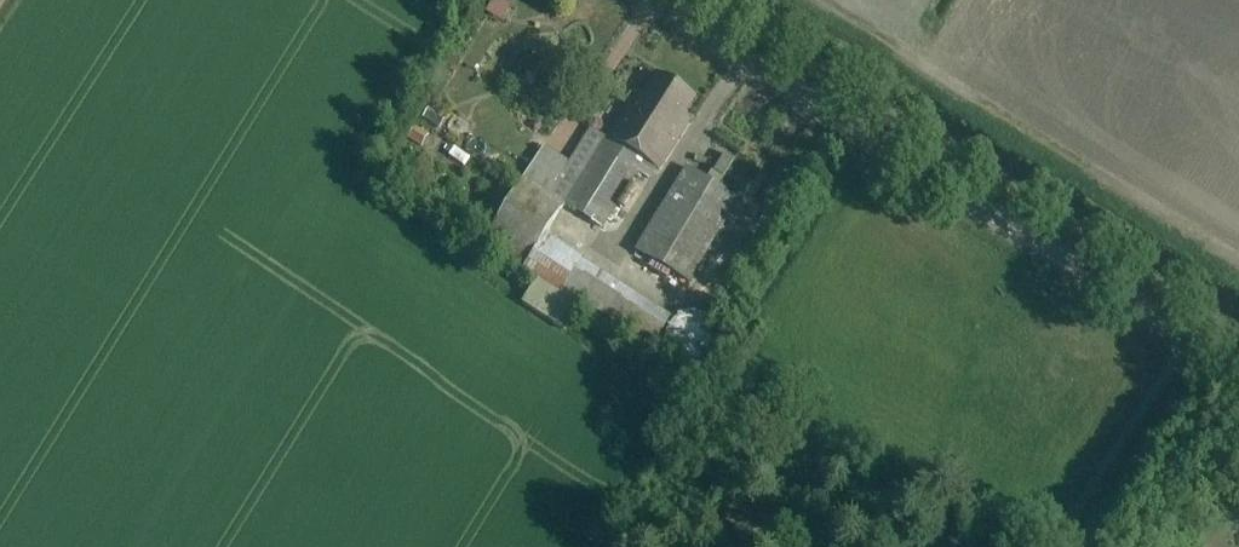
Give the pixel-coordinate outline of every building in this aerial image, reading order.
[(485,14),(501,25),(513,7),(501,0),(495,0),(485,14)] [(674,123),(690,97),(656,77),(642,100),(635,95),(607,140),(590,129),(569,163),(543,147),(482,244),(559,294),(562,291),(650,348),(671,317),(581,259),(582,258),(544,235),(563,206),(602,230),(637,172),(649,179),(656,167),(659,169),(683,129),(674,123)] [(430,107),(423,118),(439,128),(446,117),(430,107)] [(416,128),(408,139),(422,147),(429,136),(416,128)] [(713,172),(723,178),(734,160),(724,154),(713,172)] [(723,178),(713,172),(711,171),(705,180),(687,169),(636,253),(687,283),(738,200),(717,187),(723,178)] [(763,214),(759,224),(769,228),(773,219),(763,214)] [(564,332),(580,309),(538,282),(523,305),(564,332)] [(677,364),(688,368),(699,368),(709,363),(717,354),(720,343),(718,332),(712,322),(702,316),(691,314),(680,317),(671,324),(666,334),(665,345),(669,356),(677,364)]
